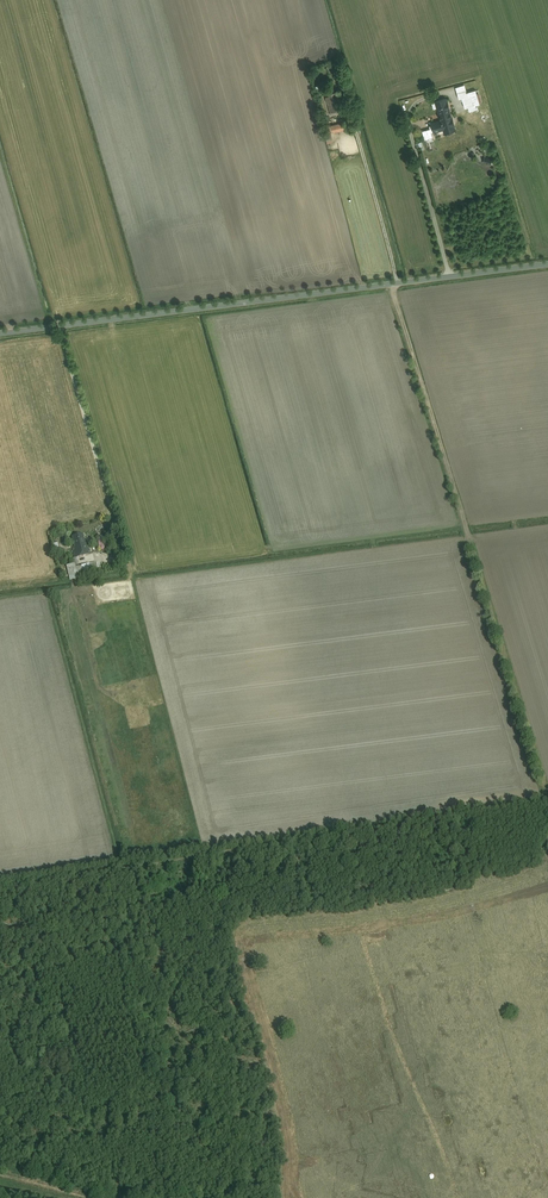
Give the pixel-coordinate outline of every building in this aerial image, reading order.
[(476,112),(471,94),(468,95),(465,83),(456,86),(459,98),(462,97),(467,114),(476,112)] [(328,95),(326,96),(331,112),(343,109),(339,94),(336,94),(335,90),(328,93),(328,95)] [(456,129),(447,96),(435,100),(440,119),(430,122),(433,131),(443,129),(444,132),(456,129)] [(345,129),(343,120),(326,124),(328,132),(345,129)] [(85,544),(83,534),(73,536),(76,546),(73,547),(76,558),(92,554),(89,543),(85,544)] [(75,563),(66,565),(70,580),(98,572),(96,562),(76,567),(75,563)]
